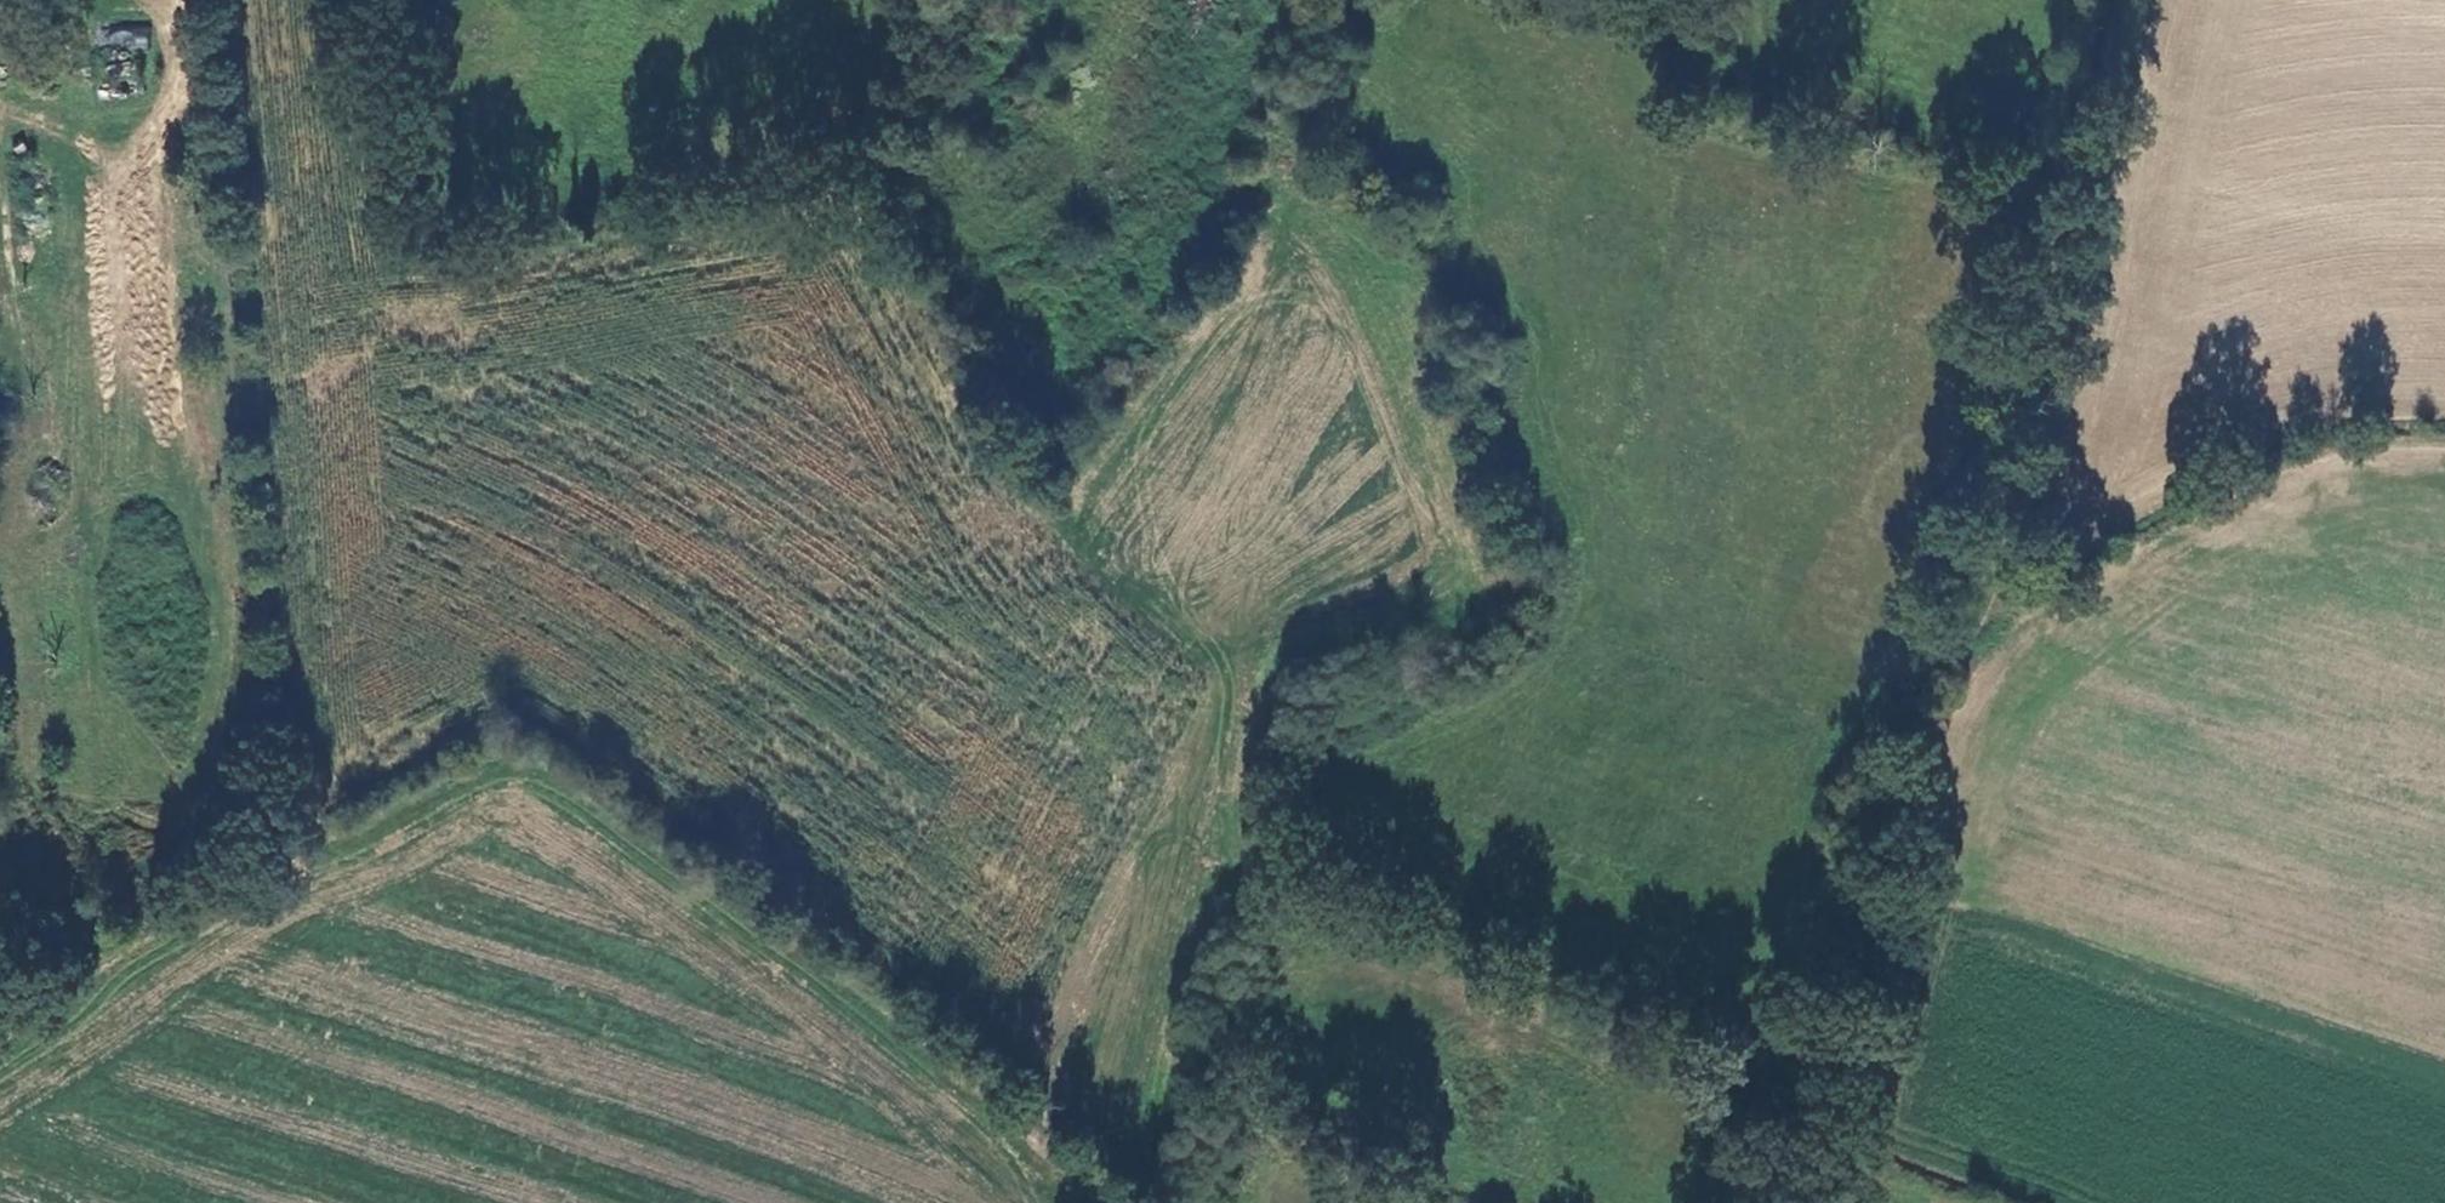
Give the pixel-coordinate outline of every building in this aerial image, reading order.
[(106,26),(104,44),(147,49),(149,31),(106,26)]
